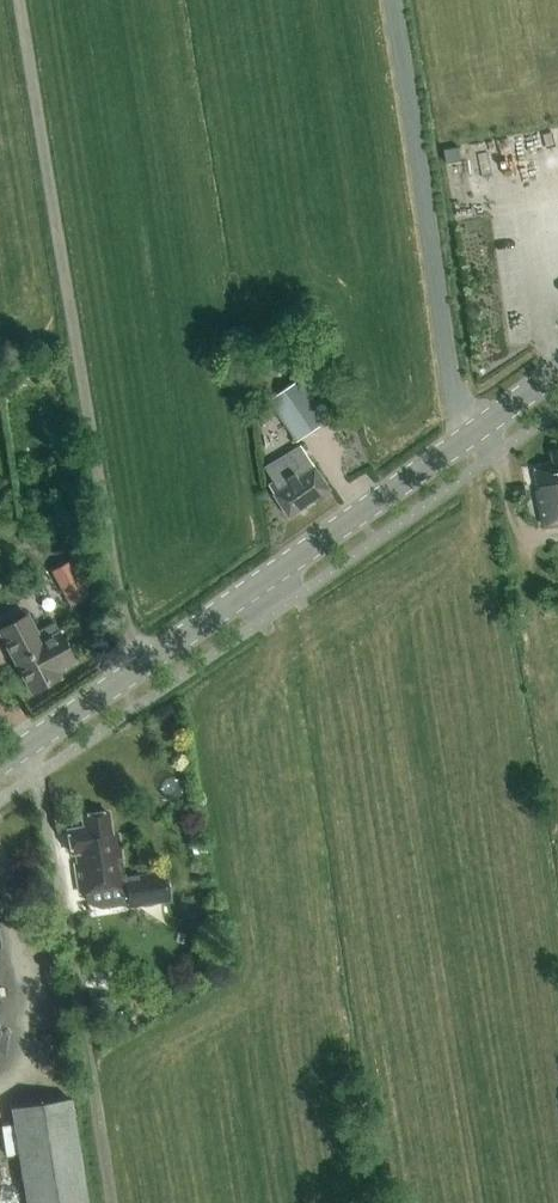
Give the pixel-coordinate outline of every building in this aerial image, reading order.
[(279,366),(259,371),(264,389),(284,383),(279,366)] [(269,398),(296,438),(330,416),(303,376),(269,398)] [(301,446),(280,460),(264,471),(273,483),(269,486),(275,493),(276,493),(291,515),(330,489),(301,446)] [(557,521),(557,454),(553,455),(555,465),(535,469),(540,490),(537,491),(544,524),(557,521)] [(516,486),(518,496),(526,495),(524,484),(516,486)] [(66,609),(96,593),(85,571),(54,587),(66,609)] [(21,620),(0,630),(0,633),(9,650),(10,650),(32,692),(59,678),(56,671),(73,661),(62,641),(54,626),(39,634),(29,615),(21,620)] [(80,891),(85,890),(87,903),(102,908),(127,905),(169,898),(165,870),(125,877),(118,834),(111,835),(107,813),(83,817),(85,827),(69,830),(73,853),(75,853),(77,863),(75,864),(80,891)] [(27,1202),(89,1202),(71,1100),(11,1111),(13,1125),(1,1127),(6,1154),(18,1152),(27,1202)]
